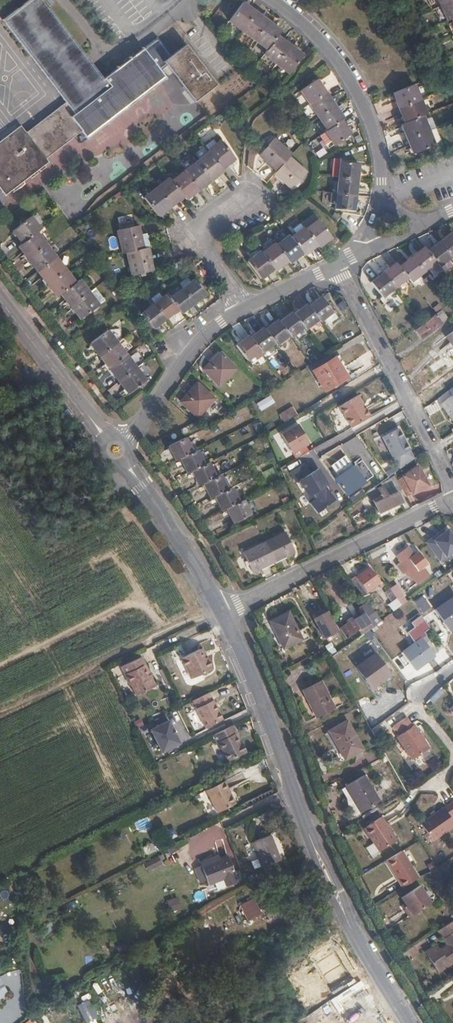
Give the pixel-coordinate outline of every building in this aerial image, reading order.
[(21,127),(0,142),(0,188),(5,194),(49,162),(46,158),(81,131),(86,137),(165,78),(144,48),(104,79),(43,0),(31,0),(3,21),(65,103),(26,131),(21,127)] [(448,20),(452,18),(452,0),(438,0),(448,20)] [(280,35),(283,30),(244,2),(228,22),(267,50),(263,55),(289,74),(306,55),(280,35)] [(146,47),(161,61),(170,52),(155,38),(146,47)] [(217,85),(186,45),(165,61),(195,101),(217,85)] [(209,64),(219,56),(210,46),(201,53),(209,64)] [(332,155),(351,142),(343,130),(344,127),(315,82),(298,95),(324,137),(323,139),(332,155)] [(415,160),(435,152),(424,123),(426,121),(415,93),(394,102),(405,130),(404,131),(415,160)] [(78,142),(85,156),(97,150),(90,136),(78,142)] [(292,188),(306,173),(289,157),(291,154),(274,138),(259,155),(278,170),(275,174),(292,188)] [(223,167),(234,158),(221,141),(209,149),(210,151),(172,180),(169,177),(145,195),(158,214),(183,195),(186,198),(224,169),(223,167)] [(358,163),(339,162),(337,210),(355,212),(358,163)] [(81,316),(99,303),(79,278),(75,281),(36,230),(40,227),(30,215),(13,228),(22,240),(18,244),(57,295),(62,292),(81,316)] [(331,237),(318,220),(306,230),(303,228),(291,237),(289,236),(276,245),(274,243),(262,252),(260,250),(248,260),(261,277),(273,267),(275,270),(288,260),(289,262),(302,253),(304,254),(317,245),(319,246),(331,237)] [(144,247),(139,223),(118,228),(123,252),(127,251),(132,274),(153,269),(148,246),(144,247)] [(451,231),(426,250),(423,247),(398,266),(395,262),(370,282),(381,297),(407,277),(410,281),(435,261),(438,265),(452,253),(452,234),(451,231)] [(180,311),(205,292),(194,278),(170,297),(166,294),(141,313),(152,327),(177,308),(180,311)] [(333,311),(322,296),(309,306),(307,303),(295,313),(293,311),(279,321),(278,319),(265,329),(264,327),(251,336),(250,335),(237,345),(248,360),(261,349),(263,351),(275,341),(277,343),(289,334),(291,336),(304,326),(306,328),(319,319),(320,320),(333,311)] [(441,309),(416,328),(422,336),(441,322),(437,317),(443,312),(441,309)] [(128,392),(145,379),(107,329),(90,343),(128,392)] [(219,383),(236,367),(222,351),(204,368),(219,383)] [(452,363),(452,359),(448,352),(430,364),(434,370),(446,361),(449,365),(452,363)] [(348,376),(335,355),(314,369),(327,389),(348,376)] [(198,415),(215,396),(199,382),(183,401),(198,415)] [(438,397),(452,418),(452,395),(452,394),(452,386),(438,397)] [(352,426),(371,415),(358,393),(340,404),(352,426)] [(260,411),(275,403),(270,394),(256,403),(260,411)] [(297,412),(293,406),(281,414),(285,420),(297,412)] [(308,442),(298,426),(281,436),(291,452),(308,442)] [(415,458),(398,427),(381,436),(398,467),(415,458)] [(235,520),(251,512),(245,498),(240,500),(233,486),(228,488),(222,473),(217,475),(211,461),(206,462),(199,449),(194,451),(188,437),(171,444),(177,458),(183,456),(189,469),(194,468),(200,483),(205,481),(212,496),(217,493),(223,508),(228,506),(235,520)] [(335,457),(343,453),(339,445),(332,449),(335,457)] [(353,464),(350,460),(347,455),(333,466),(340,475),(336,478),(337,479),(336,480),(332,476),(338,489),(342,486),(347,493),(374,474),(362,458),(353,464)] [(418,464),(404,474),(412,492),(428,484),(418,464)] [(318,466),(294,481),(305,497),(306,496),(316,511),(334,500),(326,486),(329,484),(318,466)] [(380,512),(402,500),(397,490),(388,495),(383,485),(379,488),(382,495),(374,499),(380,512)] [(344,496),(347,493),(342,486),(338,489),(344,496)] [(447,529),(427,544),(440,561),(452,551),(452,536),(447,529)] [(254,569),(296,549),(287,530),(245,550),(254,569)] [(414,554),(408,546),(397,554),(416,582),(428,573),(422,566),(426,563),(418,551),(414,554)] [(370,567),(353,580),(363,594),(380,581),(370,567)] [(402,603),(406,600),(402,595),(403,594),(396,585),(391,588),(402,603)] [(402,603),(391,588),(386,592),(392,602),(393,602),(397,607),(402,603)] [(436,608),(450,628),(452,626),(452,597),(436,608)] [(419,614),(413,605),(403,611),(404,612),(386,623),(392,631),(419,614)] [(361,627),(364,631),(369,627),(370,626),(378,621),(381,619),(373,608),(365,614),(363,612),(353,618),(352,617),(347,620),(348,622),(341,627),(347,636),(361,627)] [(301,637),(288,611),(269,620),(283,646),(301,637)] [(328,611),(314,619),(324,637),(338,629),(328,611)] [(378,621),(370,626),(374,632),(382,627),(378,621)] [(435,654),(423,637),(404,650),(416,667),(435,654)] [(329,655),(336,652),(331,642),(324,646),(329,655)] [(214,667),(204,646),(182,657),(192,678),(214,667)] [(391,674),(376,653),(357,666),(372,687),(391,674)] [(162,694),(142,654),(121,664),(125,672),(127,671),(142,703),(162,694)] [(334,707),(321,681),(303,690),(317,716),(334,707)] [(210,690),(194,698),(198,706),(197,707),(206,726),(223,717),(215,698),(214,698),(210,690)] [(374,714),(380,710),(369,692),(363,696),(374,714)] [(413,758),(429,747),(414,725),(411,727),(404,718),(393,725),(399,734),(397,736),(413,758)] [(179,744),(167,719),(148,728),(159,753),(179,744)] [(338,744),(345,756),(362,747),(349,720),(329,730),(336,745),(338,744)] [(235,722),(215,732),(219,740),(220,740),(230,759),(249,749),(235,722)] [(362,747),(345,756),(346,759),(363,750),(362,747)] [(359,809),(377,798),(364,775),(345,786),(359,809)] [(212,795),(220,810),(237,802),(226,779),(209,788),(212,795)] [(212,795),(210,796),(218,812),(220,810),(212,795)] [(452,820),(452,801),(421,823),(431,839),(452,825),(452,821),(452,820)] [(396,838),(382,816),(364,827),(378,850),(396,838)] [(281,858),(271,832),(252,841),(261,866),(281,858)] [(372,844),(366,848),(372,856),(378,852),(372,844)] [(385,859),(404,889),(418,879),(401,849),(385,859)] [(238,880),(227,853),(202,864),(208,883),(224,877),(226,885),(238,880)] [(149,872),(162,865),(159,860),(146,867),(149,872)] [(401,904),(409,916),(431,901),(419,883),(401,896),(404,901),(401,904)] [(169,912),(181,909),(178,897),(166,900),(169,912)] [(252,897),(238,906),(248,922),(262,914),(252,897)] [(437,926),(441,934),(442,933),(446,940),(439,945),(435,938),(423,945),(434,963),(445,956),(448,961),(452,957),(452,915),(437,926)] [(445,956),(434,963),(436,967),(448,961),(445,956)] [(0,981),(0,995),(9,990),(3,979),(0,981)] [(97,1017),(88,999),(76,1006),(85,1022),(86,1022),(97,1017)] [(47,1022),(43,1012),(32,1017),(35,1022),(46,1022),(47,1022)]
